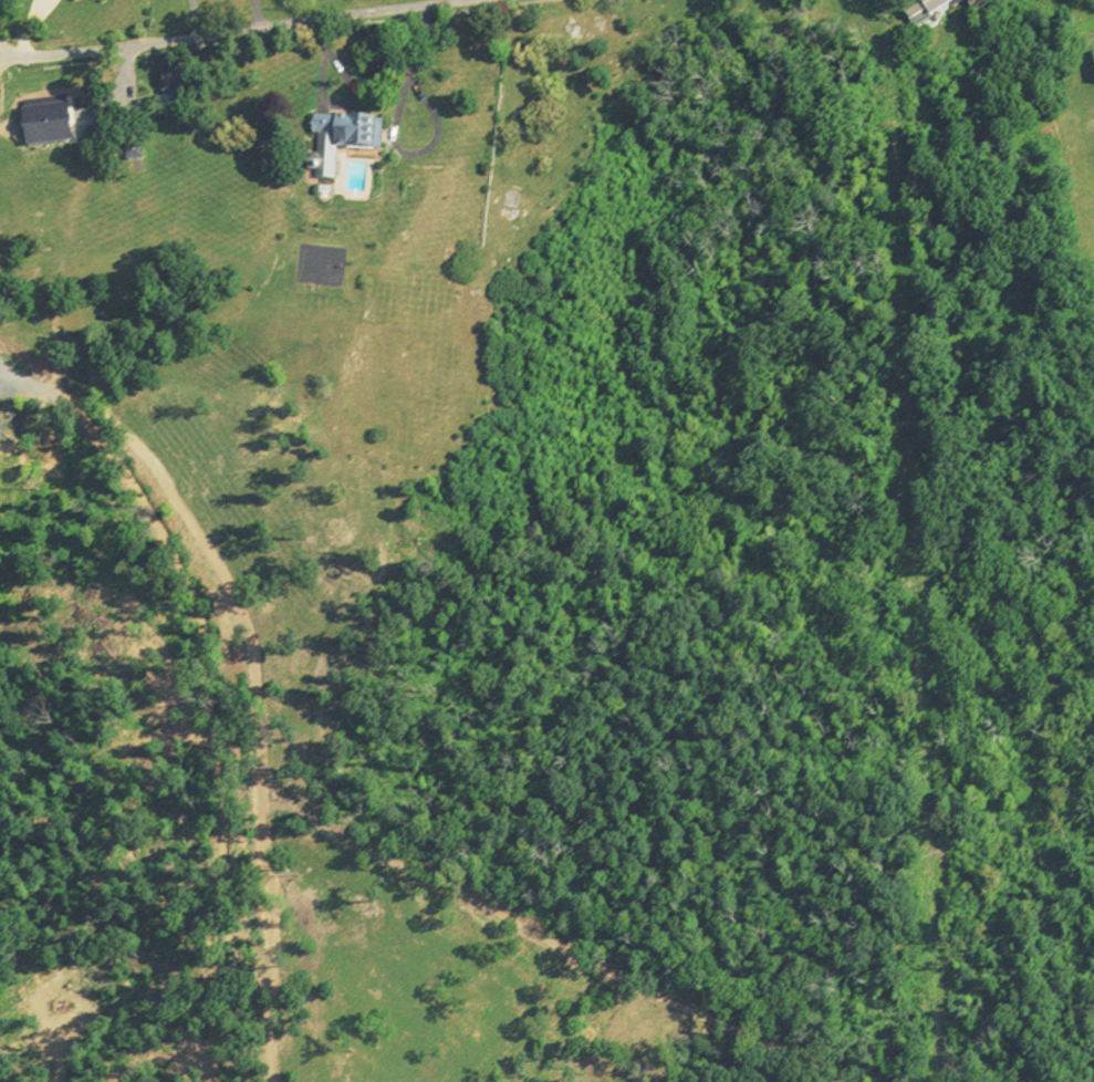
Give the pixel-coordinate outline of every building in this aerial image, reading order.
[(897,0),(909,28),(951,11),(946,0),(898,0),(897,0)] [(18,111),(21,150),(69,146),(66,107),(18,111)] [(377,153),(378,122),(309,120),(308,174),(311,174),(311,183),(332,183),(333,152),(377,153)]
